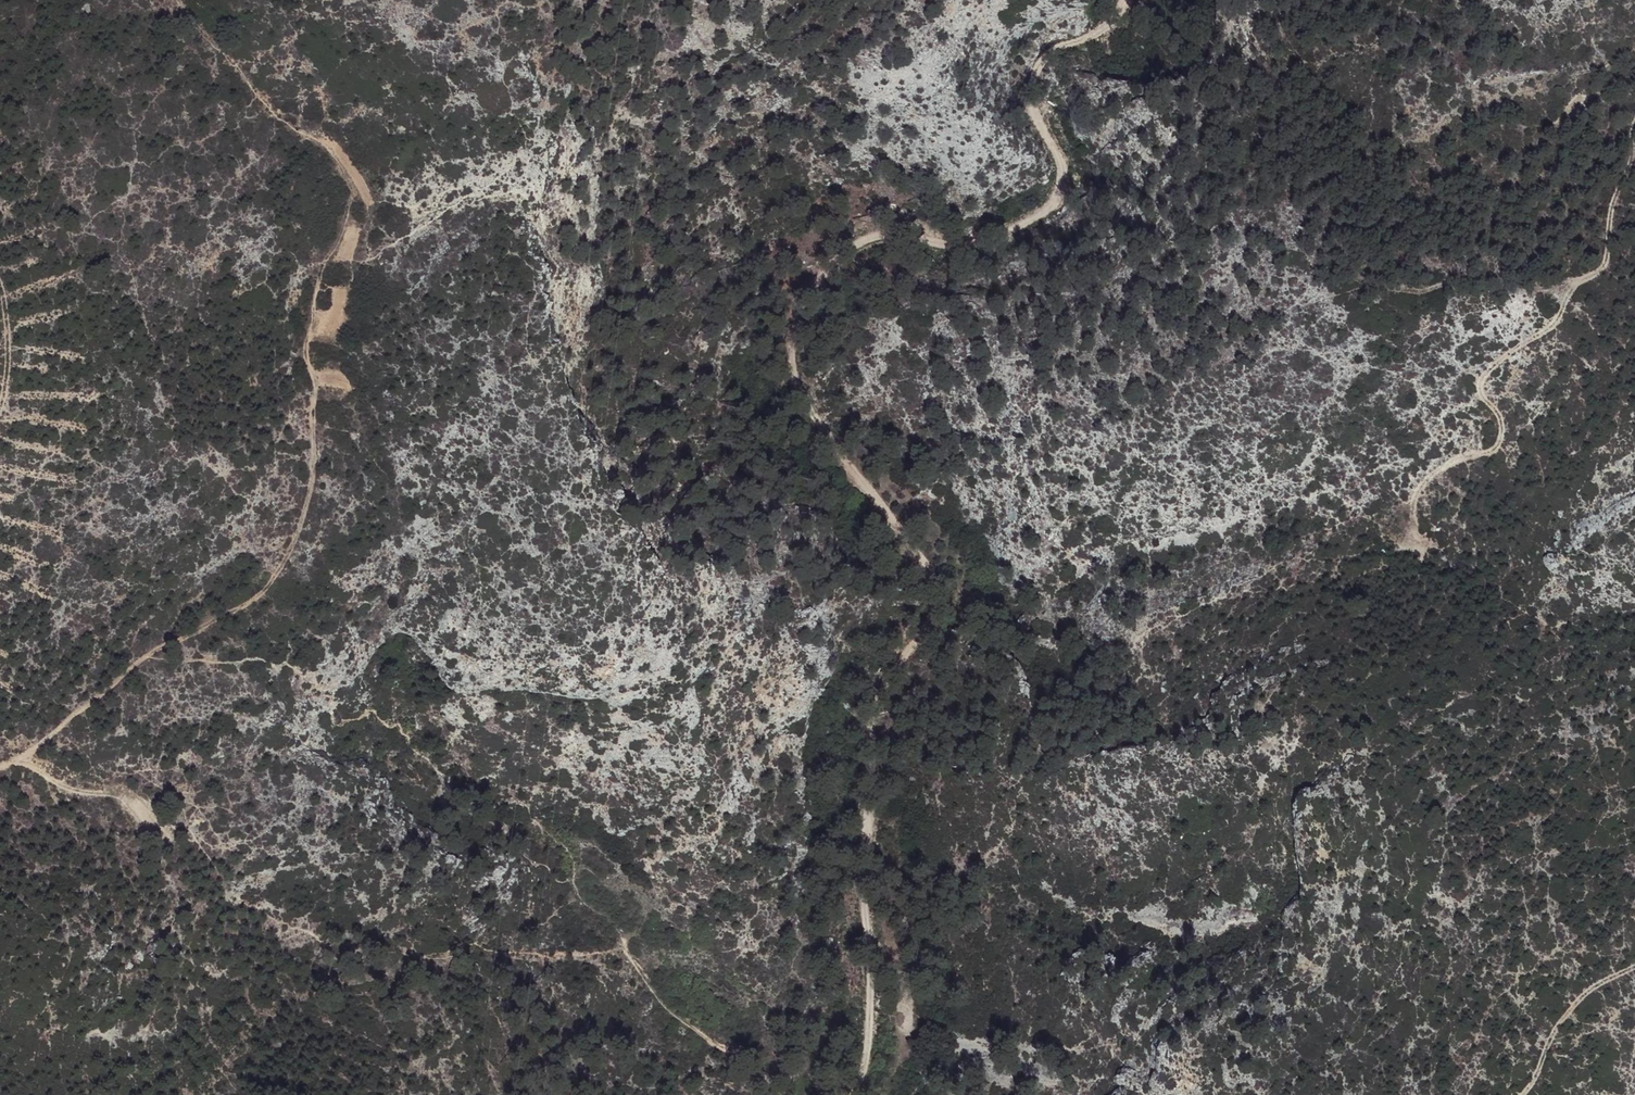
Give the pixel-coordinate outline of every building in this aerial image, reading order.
[(115,775),(111,770),(106,775),(109,780),(115,775)]
